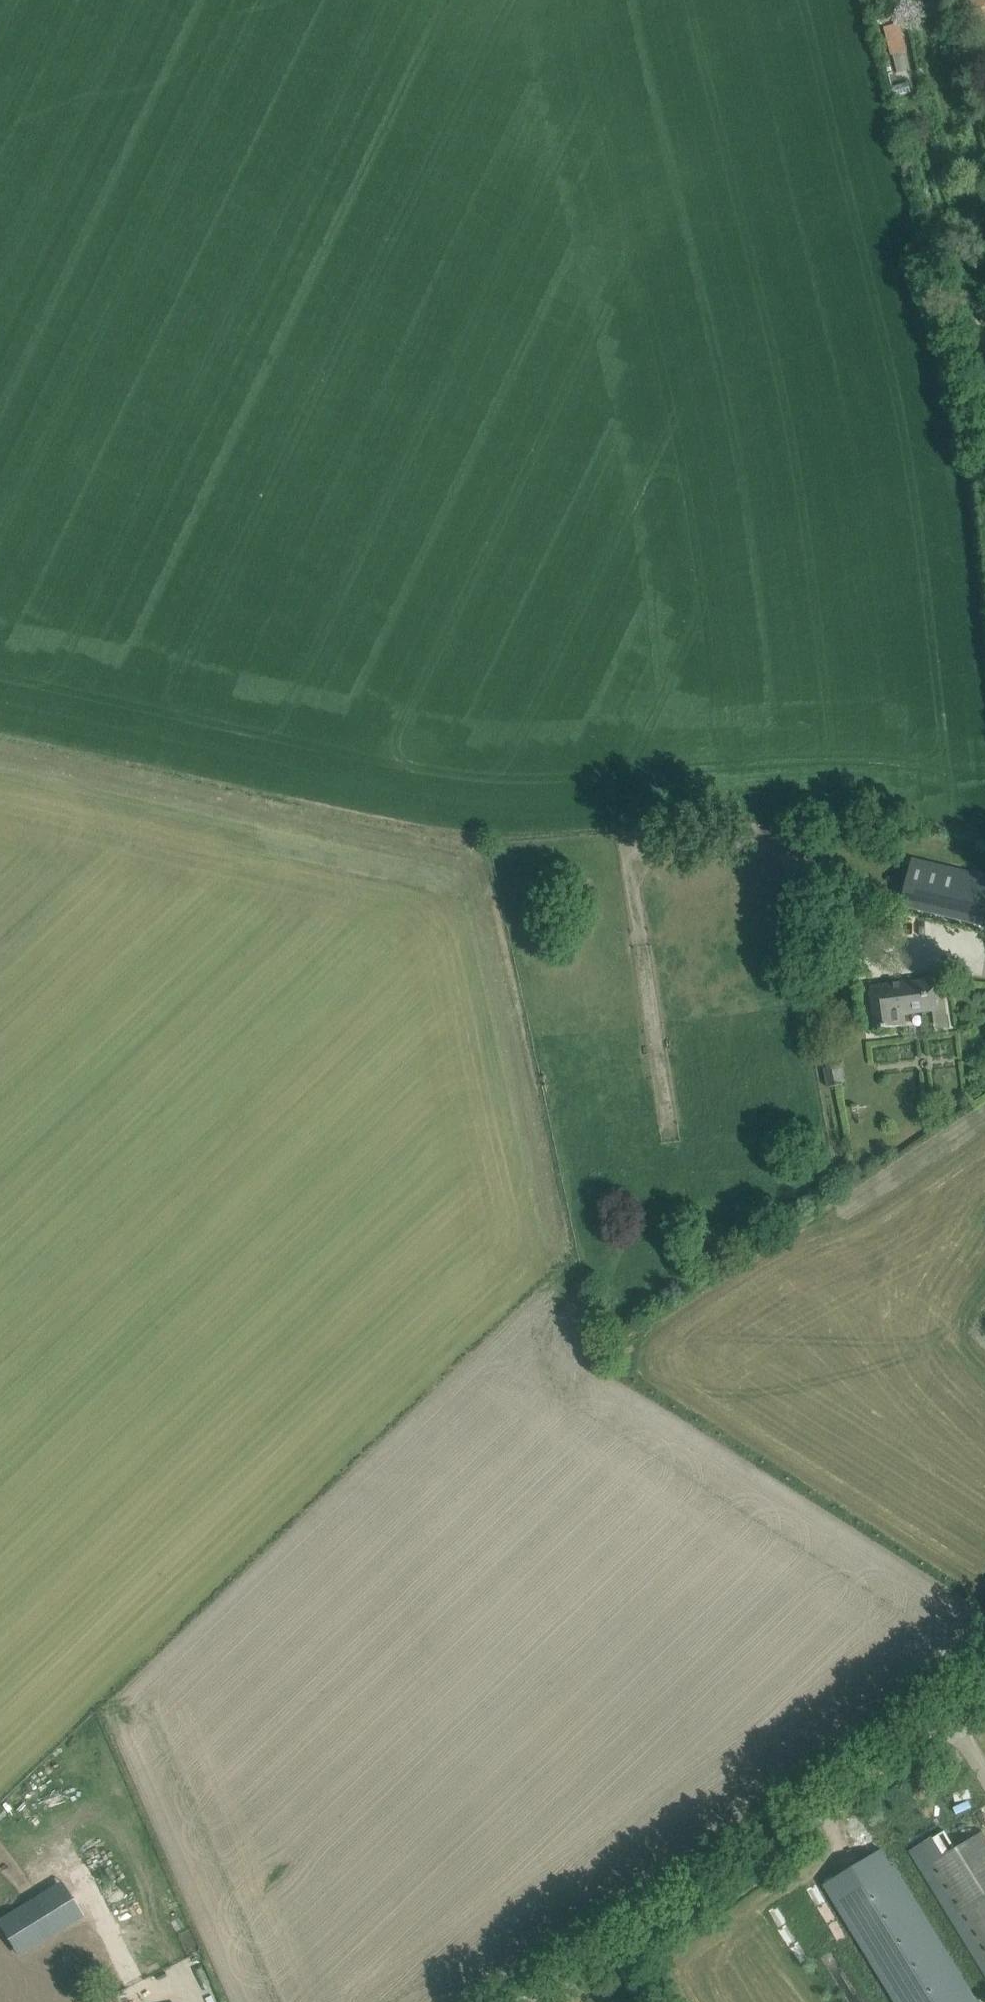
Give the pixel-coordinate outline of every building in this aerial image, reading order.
[(970,27),(984,23),(984,0),(963,0),(970,27)] [(885,27),(893,55),(908,51),(900,22),(885,27)] [(984,924),(984,875),(914,857),(902,905),(984,924)] [(936,978),(871,986),(877,1029),(906,1025),(905,1013),(935,1009),(940,1009),(938,995),(936,978)] [(909,1850),(984,1975),(984,1832),(984,1831),(942,1856),(930,1837),(909,1850)] [(883,1850),(825,1884),(896,2001),(976,2001),(972,1996),(883,1850)] [(0,1922),(24,1958),(92,1914),(68,1877),(0,1922)]
